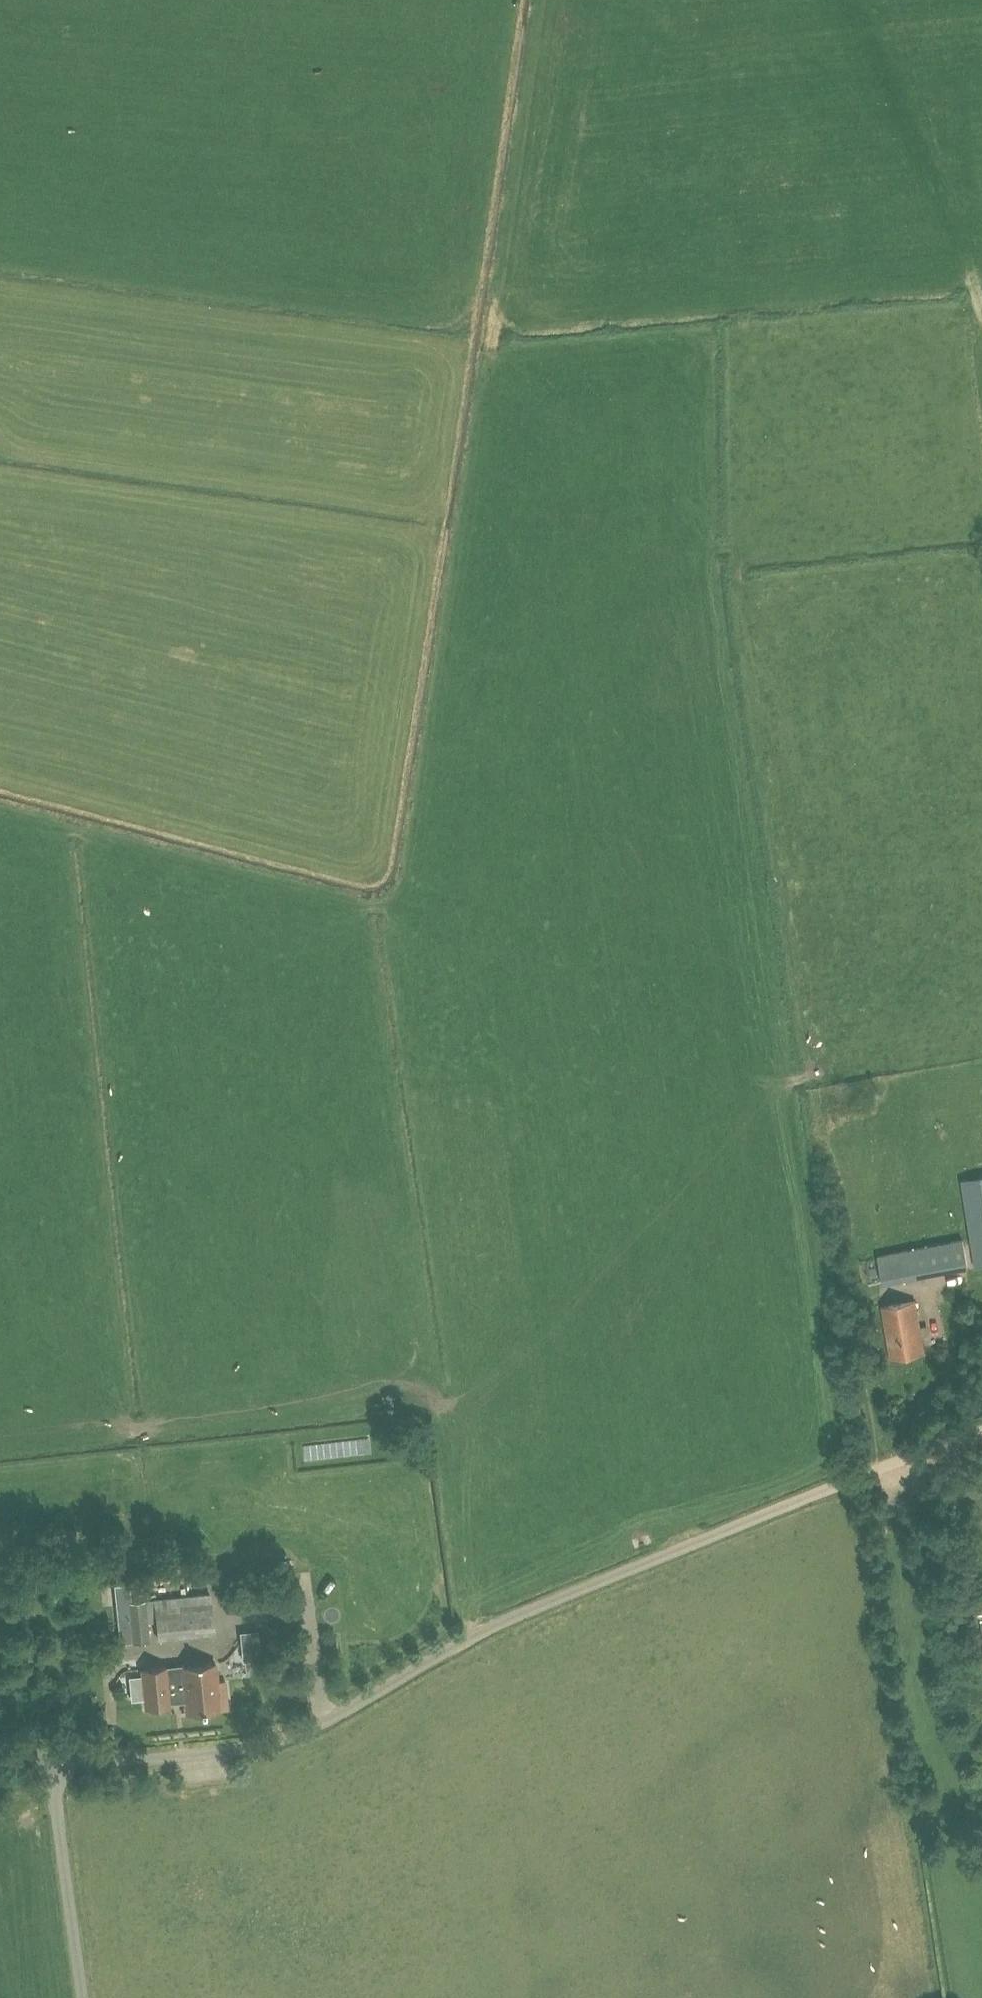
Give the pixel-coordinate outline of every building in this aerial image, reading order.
[(960,1179),(974,1267),(981,1266),(981,1176),(960,1179)] [(969,1268),(963,1238),(877,1254),(883,1285),(969,1268)] [(927,1327),(920,1328),(916,1301),(882,1306),(891,1359),(924,1353),(921,1335),(928,1333),(927,1327)] [(132,1602),(136,1641),(150,1640),(148,1621),(157,1620),(159,1639),(215,1633),(211,1594),(132,1602)] [(257,1630),(239,1632),(242,1661),(260,1659),(257,1630)] [(187,1713),(228,1709),(225,1680),(217,1681),(215,1662),(182,1665),(182,1667),(166,1668),(166,1666),(142,1668),(146,1708),(170,1705),(170,1702),(186,1700),(187,1713)]
